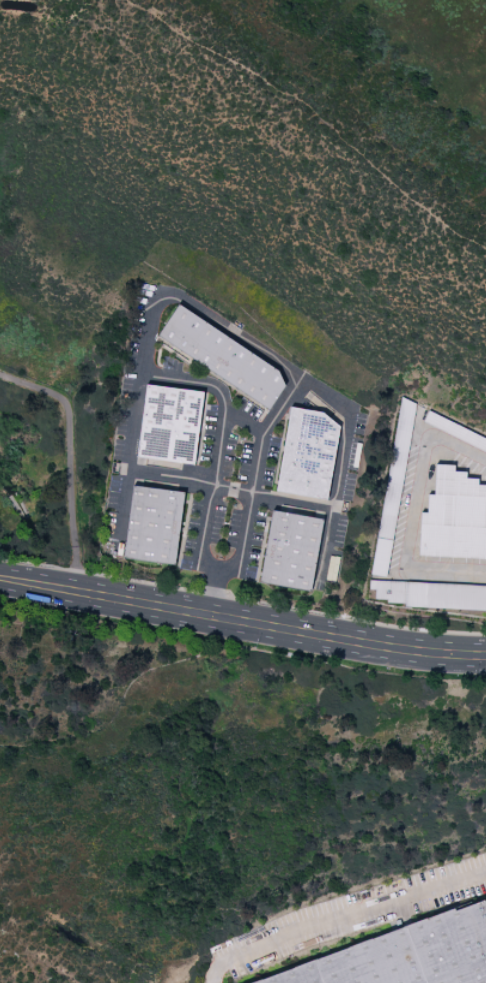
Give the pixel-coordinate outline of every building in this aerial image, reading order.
[(178,305),(157,336),(269,410),(285,386),(278,371),(178,305)] [(146,385),(137,459),(194,466),(203,392),(146,385)] [(401,398),(416,405),(386,579),(370,576),(401,398)] [(291,408),(277,491),(327,500),(340,427),(323,413),(291,408)] [(423,423),(485,454),(485,440),(428,411),(423,423)] [(418,557),(485,560),(485,486),(478,486),(478,479),(466,478),(466,472),(454,472),(454,465),(435,465),(434,495),(428,495),(427,513),(420,512),(418,557)] [(133,486),(123,560),(175,566),(184,492),(133,486)] [(272,511),(259,583),(311,592),(324,520),(272,511)] [(369,591),(375,591),(374,600),(386,601),(386,604),(404,605),(404,608),(485,612),(485,587),(369,581),(369,591)] [(485,903),(485,982),(254,982),(454,908),(455,911),(484,900),(485,903)]
